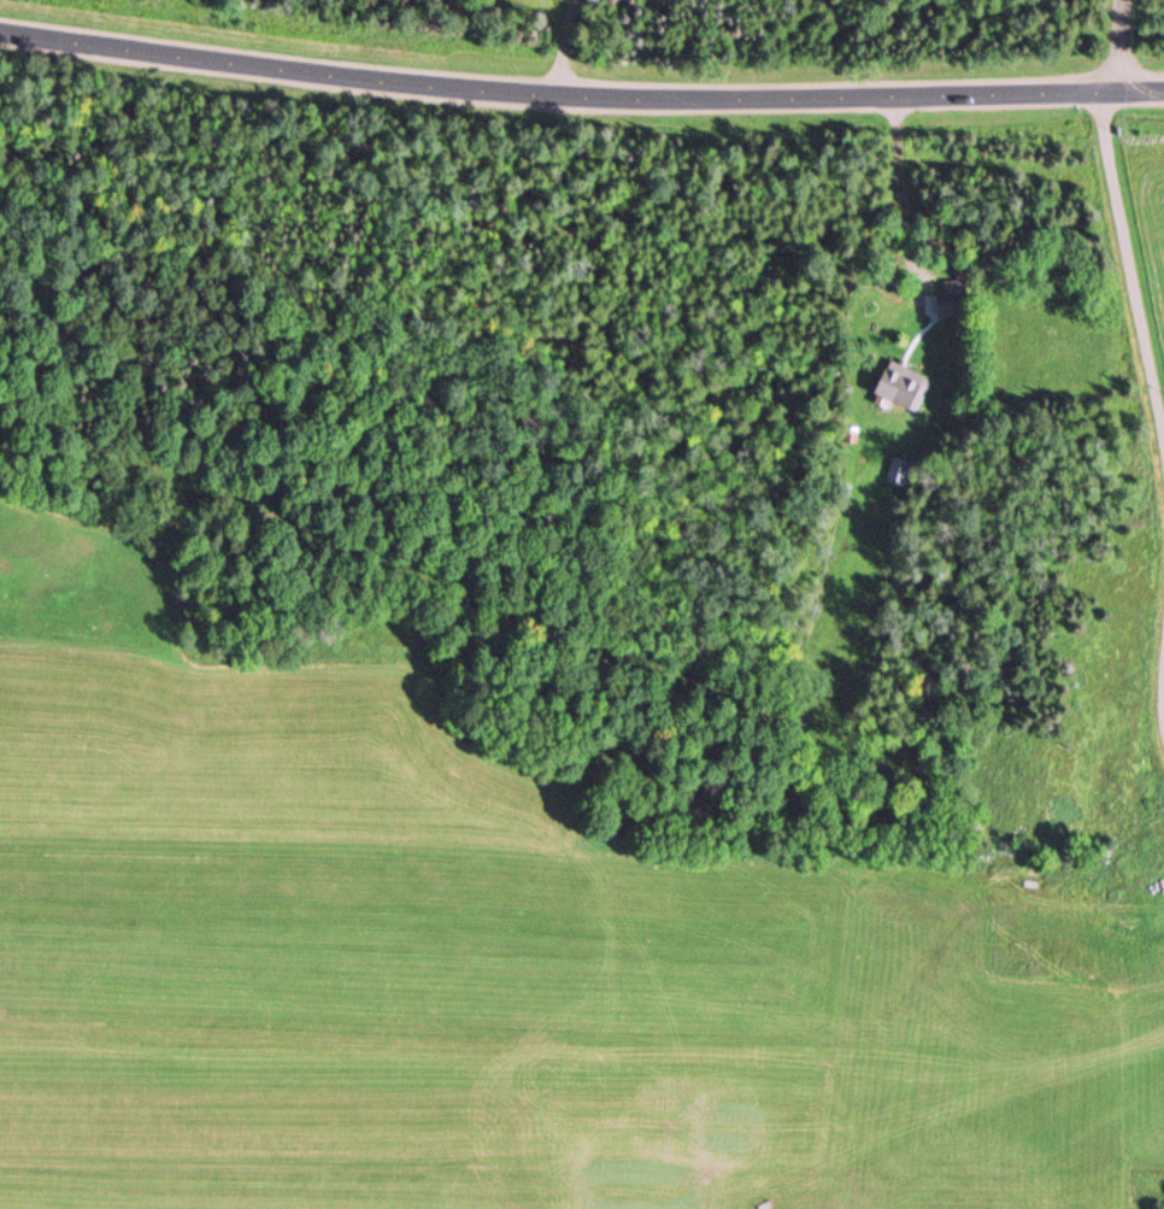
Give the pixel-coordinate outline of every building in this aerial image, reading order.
[(930,379),(892,361),(877,394),(914,412),(930,379)]
